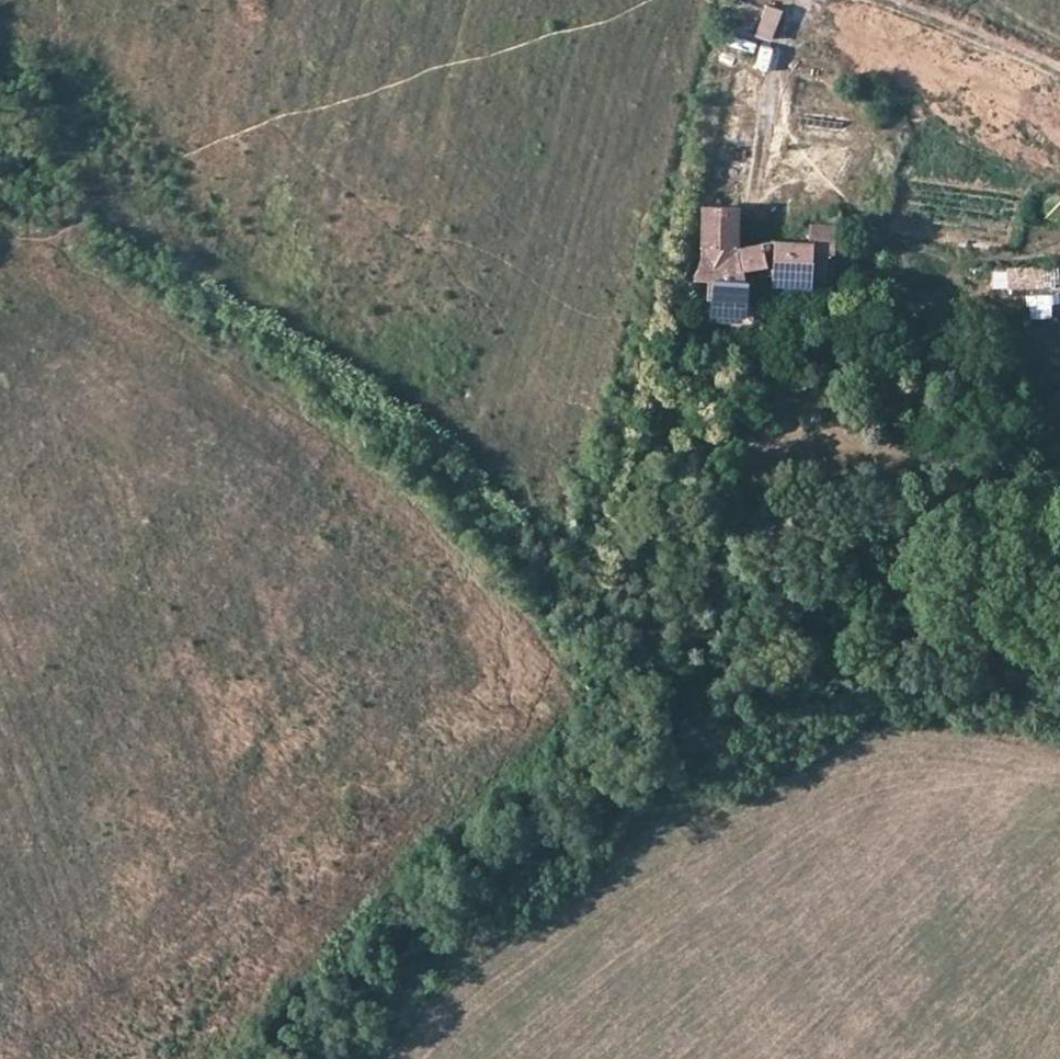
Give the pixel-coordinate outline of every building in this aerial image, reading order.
[(701,200),(700,241),(726,244),(734,241),(736,201),(701,200)] [(726,244),(700,241),(688,274),(711,275),(711,304),(739,304),(740,264),(763,262),(777,272),(804,272),(802,280),(822,282),(825,250),(833,251),(835,223),(807,221),(806,237),(775,235),(764,236),(755,237),(736,241),(734,241),(726,244)] [(972,267),(973,291),(1059,289),(1059,263),(972,267)] [(752,264),(740,264),(739,304),(711,304),(710,318),(751,318),(752,264)] [(1003,311),(1004,346),(1059,345),(1059,308),(1003,311)]
